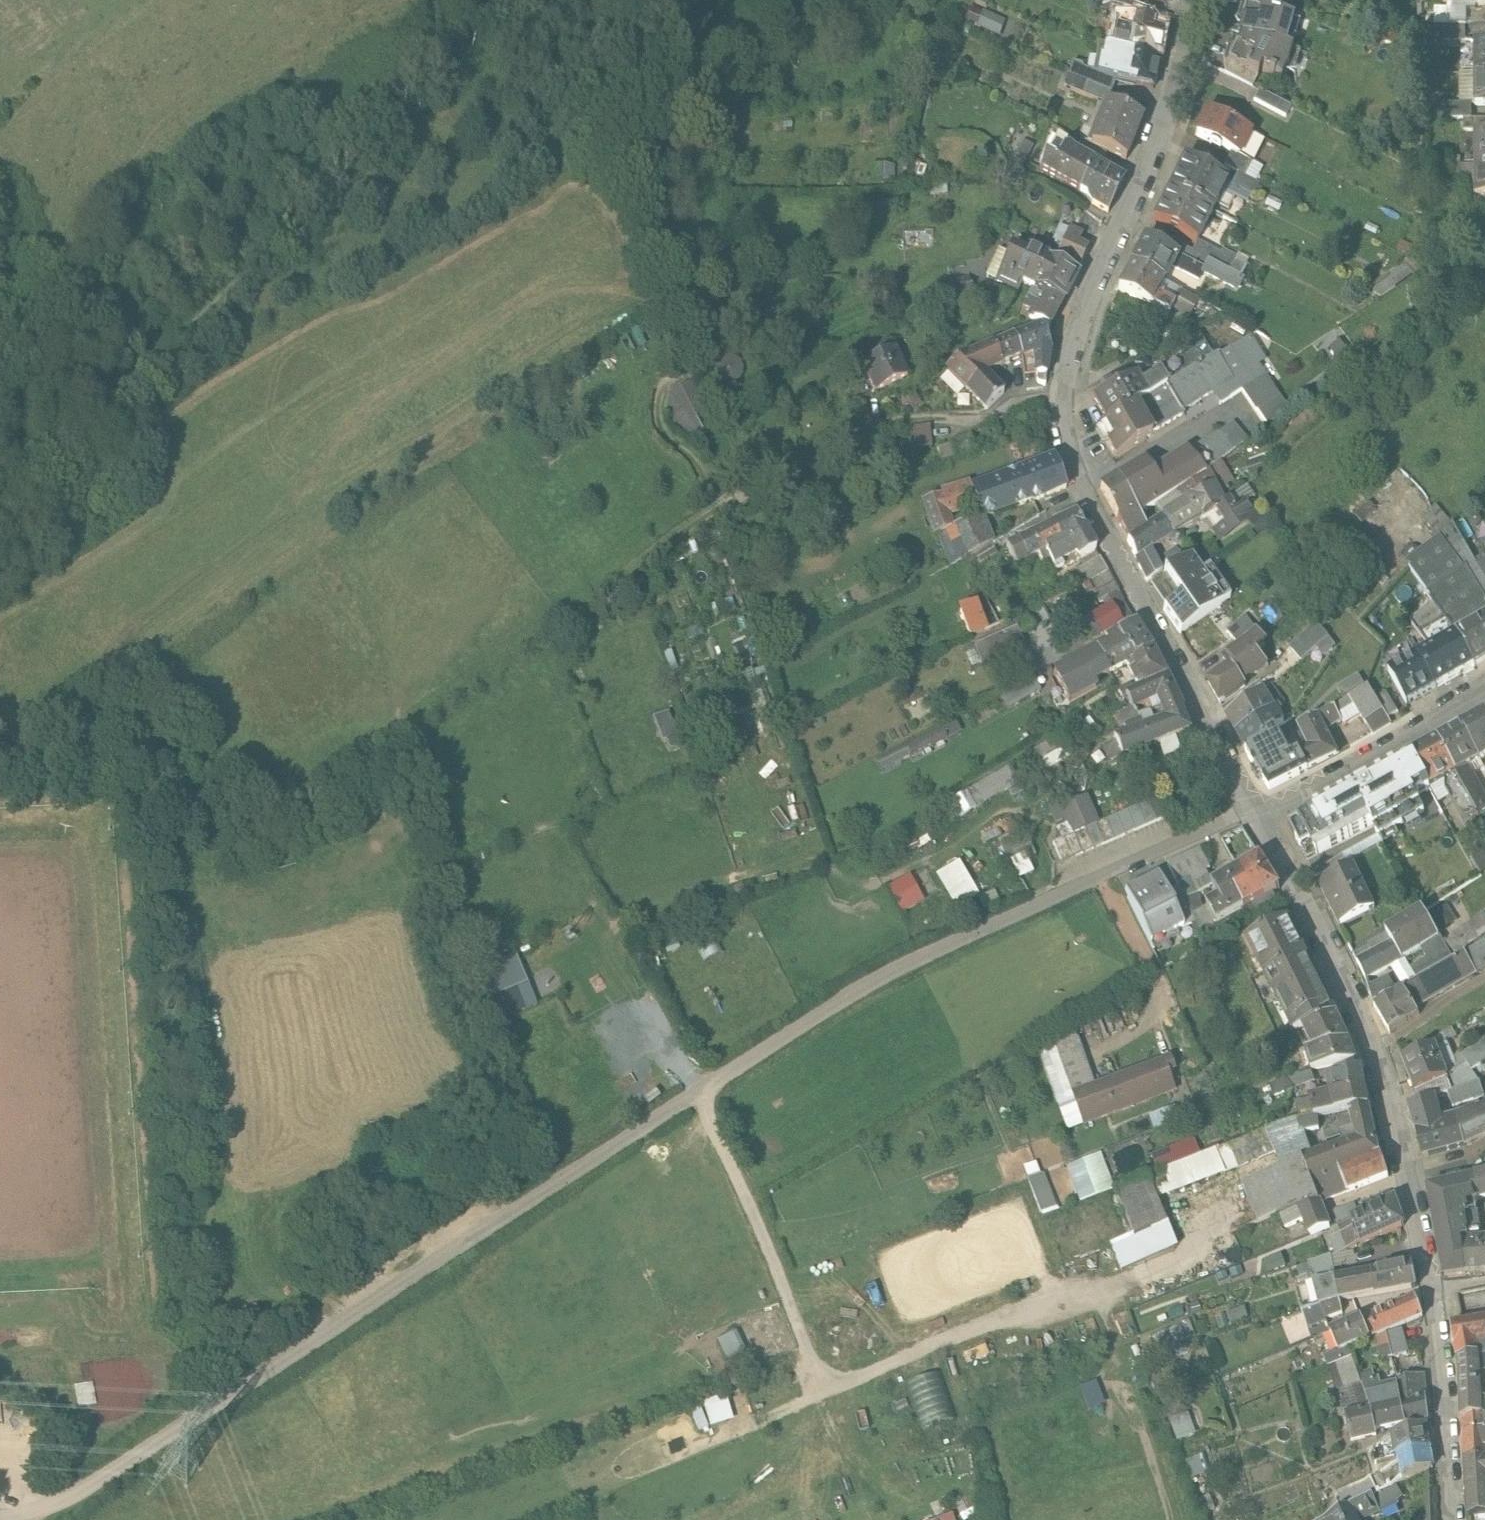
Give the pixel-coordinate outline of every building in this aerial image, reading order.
[(1241,4),(1264,10),(1266,0),(1242,0),(1241,4)] [(1453,7),(1476,7),(1475,9),(1484,9),(1484,0),(1453,0),(1453,7)] [(1264,10),(1241,4),(1238,16),(1242,17),(1237,34),(1240,35),(1228,59),(1257,74),(1260,68),(1280,78),(1287,64),(1292,47),(1284,45),(1292,18),(1264,10)] [(1462,11),(1437,11),(1437,25),(1466,25),(1466,13),(1461,13),(1462,11)] [(984,16),(981,32),(1003,36),(1006,20),(984,16)] [(1164,31),(1124,23),(1123,32),(1127,33),(1124,51),(1159,58),(1164,31)] [(1437,25),(1422,25),(1422,39),(1466,40),(1466,25),(1437,25)] [(1114,38),(1102,35),(1099,46),(1112,49),(1114,38)] [(1475,41),(1475,73),(1484,73),(1484,41),(1475,41)] [(1159,58),(1124,51),(1124,52),(1112,49),(1099,46),(1098,46),(1093,72),(1117,77),(1118,77),(1118,81),(1153,88),(1159,58)] [(1257,74),(1228,59),(1225,70),(1252,84),(1257,74)] [(1093,72),(1083,70),(1082,67),(1072,65),(1068,78),(1111,92),(1117,77),(1093,72)] [(1475,73),(1475,104),(1484,104),(1484,73),(1475,73)] [(1291,105),(1259,88),(1254,100),(1286,116),(1291,105)] [(1468,103),(1434,103),(1434,119),(1464,119),(1468,119),(1468,103)] [(1123,158),(1140,117),(1110,105),(1094,146),(1123,158)] [(1263,137),(1207,109),(1196,132),(1210,139),(1209,142),(1219,147),(1220,144),(1231,149),(1252,160),(1263,137)] [(1464,119),(1464,130),(1475,130),(1475,133),(1484,133),(1484,119),(1468,119),(1464,119)] [(1475,133),(1475,165),(1484,164),(1484,133),(1475,133)] [(1093,161),(1075,152),(1069,147),(1065,143),(1060,154),(1056,161),(1044,155),(1039,170),(1062,180),(1080,189),(1093,161)] [(1252,160),(1231,149),(1224,164),(1238,171),(1244,174),(1252,160)] [(1054,151),(1044,155),(1056,161),(1060,154),(1054,151)] [(1228,178),(1186,156),(1170,187),(1212,209),(1228,178)] [(1109,169),(1093,161),(1080,189),(1087,193),(1088,196),(1093,201),(1109,169)] [(1006,165),(995,168),(996,172),(998,182),(1009,180),(1006,165)] [(1024,173),(1006,165),(1009,180),(1024,179),(1024,173)] [(1475,165),(1475,196),(1484,196),(1484,165),(1475,165)] [(1109,169),(1093,201),(1108,210),(1125,177),(1109,169)] [(1244,174),(1238,171),(1233,181),(1252,191),(1258,180),(1244,174)] [(1212,209),(1170,187),(1155,216),(1197,238),(1212,209)] [(1068,229),(1060,226),(1055,238),(1062,241),(1068,229)] [(1082,231),(1069,226),(1062,241),(1058,251),(1070,257),(1081,261),(1088,246),(1077,241),(1082,231)] [(933,228),(903,229),(904,249),(933,247),(933,228)] [(1176,252),(1145,236),(1131,263),(1162,279),(1171,261),(1185,268),(1184,270),(1198,277),(1204,266),(1176,252)] [(1224,252),(1204,241),(1198,252),(1219,262),(1224,252)] [(1207,259),(1180,244),(1176,252),(1204,266),(1207,259)] [(1011,247),(1008,252),(1000,248),(987,275),(996,279),(996,280),(1017,289),(1022,281),(1034,286),(1048,257),(1028,247),(1024,254),(1011,247)] [(1239,255),(1226,249),(1224,252),(1219,262),(1218,264),(1231,271),(1239,255)] [(1078,270),(1048,257),(1034,286),(1046,291),(1064,298),(1078,270)] [(1162,279),(1131,263),(1118,288),(1169,313),(1173,303),(1177,305),(1180,300),(1177,298),(1175,301),(1160,294),(1160,295),(1155,293),(1162,279)] [(1231,271),(1218,264),(1215,272),(1237,283),(1241,276),(1231,271)] [(968,278),(947,282),(952,305),(972,298),(968,278)] [(1064,298),(1046,291),(1034,317),(1050,324),(1064,298)] [(1043,326),(1026,331),(1034,351),(1036,364),(1048,362),(1050,346),(1043,326)] [(1026,331),(1014,335),(1021,356),(1034,351),(1026,331)] [(1014,335),(993,343),(1002,364),(1021,356),(1014,335)] [(1198,335),(1180,346),(1186,357),(1205,345),(1198,335)] [(1107,420),(1098,425),(1116,455),(1152,434),(1184,414),(1183,411),(1223,387),(1230,398),(1242,390),(1262,377),(1261,375),(1255,366),(1263,361),(1252,343),(1250,344),(1247,338),(1213,357),(1166,385),(1107,420)] [(993,343),(966,353),(949,370),(966,388),(983,371),(1002,364),(993,343)] [(1186,357),(1158,373),(1166,385),(1213,357),(1205,346),(1205,345),(1186,357)] [(748,379),(749,371),(747,362),(743,355),(736,351),(727,349),(719,351),(712,356),(708,363),(706,371),(708,379),(712,386),(719,391),(728,392),(736,391),(743,386),(748,379)] [(858,366),(857,367),(864,380),(869,378),(875,391),(877,390),(908,376),(895,349),(858,366)] [(1048,362),(1036,364),(1037,379),(1045,383),(1048,362)] [(1130,364),(1109,375),(1115,385),(1136,374),(1130,364)] [(1003,392),(983,371),(966,388),(987,409),(1003,392)] [(1115,385),(1093,397),(1107,420),(1166,385),(1158,373),(1141,382),(1136,374),(1115,385)] [(1262,377),(1242,390),(1256,411),(1275,399),(1276,398),(1262,377)] [(697,380),(683,386),(689,397),(686,399),(694,415),(710,406),(697,380)] [(683,386),(670,393),(668,407),(677,427),(697,419),(694,415),(686,399),(689,397),(683,386)] [(913,397),(905,403),(912,412),(920,406),(913,397)] [(1256,411),(1256,412),(1266,427),(1284,412),(1275,399),(1256,411)] [(1243,444),(1229,426),(1218,434),(1232,452),(1243,444)] [(929,428),(909,429),(910,450),(930,448),(929,428)] [(1218,434),(1187,453),(1204,474),(1232,452),(1218,434)] [(1164,467),(1155,473),(1162,483),(1154,488),(1161,500),(1204,474),(1187,453),(1186,451),(1163,466),(1164,467)] [(1054,457),(1018,469),(1032,499),(1032,500),(1066,485),(1054,457)] [(1144,461),(1117,477),(1133,505),(1136,503),(1142,512),(1157,502),(1161,500),(1154,488),(1162,483),(1155,473),(1152,474),(1144,461)] [(1018,469),(1000,476),(1012,505),(1032,499),(1018,469)] [(1161,500),(1157,502),(1165,515),(1212,487),(1204,474),(1161,500)] [(1000,476),(970,486),(974,495),(983,516),(1012,505),(1000,476)] [(1133,505),(1117,477),(1101,487),(1118,518),(1128,539),(1145,527),(1133,505)] [(969,484),(938,494),(943,505),(974,495),(970,486),(969,484)] [(1165,515),(1161,518),(1171,535),(1215,508),(1220,516),(1222,519),(1226,516),(1231,513),(1225,502),(1222,505),(1212,487),(1165,515)] [(938,494),(924,499),(930,517),(935,515),(946,512),(943,505),(938,494)] [(1077,511),(1052,523),(1061,541),(1046,548),(1052,560),(1054,564),(1068,557),(1071,561),(1096,547),(1086,529),(1077,511)] [(1220,516),(1200,528),(1209,542),(1233,526),(1226,516),(1222,519),(1220,516)] [(1145,527),(1128,539),(1140,563),(1153,555),(1149,548),(1171,535),(1161,518),(1145,527)] [(1052,523),(1018,539),(1029,557),(1039,552),(1046,548),(1061,541),(1052,523)] [(1457,530),(1409,568),(1427,592),(1452,627),(1473,665),(1474,667),(1484,660),(1484,634),(1478,622),(1484,618),(1484,579),(1478,566),(1457,530)] [(955,534),(940,540),(951,565),(966,557),(955,534)] [(1018,539),(1006,545),(1016,564),(1029,557),(1018,539)] [(1046,548),(1039,552),(1045,564),(1052,560),(1046,548)] [(1208,549),(1193,559),(1202,573),(1217,562),(1208,549)] [(1153,555),(1140,563),(1147,579),(1161,572),(1153,555)] [(1163,608),(1180,633),(1229,599),(1209,569),(1201,574),(1191,559),(1176,566),(1163,574),(1179,598),(1163,608)] [(1108,570),(1091,579),(1102,600),(1120,590),(1108,570)] [(1009,619),(995,591),(986,595),(1000,623),(1009,619)] [(1427,592),(1404,610),(1426,640),(1432,636),(1435,640),(1416,654),(1436,688),(1473,665),(1452,627),(1427,592)] [(1130,616),(1120,599),(1112,605),(1121,621),(1130,616)] [(974,604),(960,610),(970,634),(984,628),(974,604)] [(1112,605),(1103,610),(1092,616),(1102,632),(1121,621),(1112,605)] [(1067,616),(1053,623),(1058,634),(1073,627),(1067,616)] [(1092,616),(1082,622),(1091,638),(1102,632),(1092,616)] [(1256,632),(1248,619),(1230,631),(1240,645),(1256,632)] [(1136,621),(1116,632),(1136,657),(1152,647),(1136,621)] [(1319,625),(1292,648),(1302,660),(1328,637),(1319,625)] [(1016,628),(972,645),(981,665),(1024,645),(1016,628)] [(1116,632),(1106,638),(1109,644),(1097,650),(1110,672),(1127,663),(1137,658),(1136,657),(1116,632)] [(1240,645),(1223,657),(1226,668),(1208,681),(1220,703),(1246,686),(1243,682),(1268,666),(1258,651),(1265,646),(1256,632),(1240,645)] [(1330,640),(1316,650),(1323,659),(1336,649),(1330,640)] [(1152,647),(1136,657),(1137,658),(1127,663),(1140,688),(1152,683),(1167,676),(1152,647)] [(1097,650),(1054,673),(1069,701),(1096,686),(1093,681),(1110,672),(1097,650)] [(1416,654),(1390,672),(1408,704),(1436,688),(1416,654)] [(1167,676),(1152,683),(1158,695),(1156,696),(1164,719),(1184,711),(1182,706),(1167,676)] [(1038,691),(1030,677),(1022,682),(1031,695),(1038,691)] [(1359,677),(1337,690),(1342,699),(1364,687),(1359,677)] [(1134,691),(1126,695),(1127,697),(1135,714),(1144,710),(1140,703),(1156,696),(1158,695),(1152,683),(1140,688),(1134,691)] [(1131,684),(1119,690),(1123,699),(1127,697),(1126,695),(1134,691),(1131,684)] [(1282,701),(1271,686),(1263,692),(1273,707),(1282,701)] [(1368,686),(1349,697),(1352,702),(1355,706),(1360,715),(1365,722),(1383,709),(1376,698),(1368,686)] [(1263,692),(1228,717),(1237,733),(1274,709),(1273,707),(1263,692)] [(1386,692),(1376,698),(1383,709),(1388,718),(1398,712),(1386,692)] [(1344,700),(1334,706),(1338,714),(1355,706),(1352,702),(1348,705),(1344,700)] [(1334,706),(1318,716),(1323,726),(1330,727),(1342,721),(1338,714),(1334,706)] [(1355,706),(1338,714),(1342,721),(1343,725),(1360,715),(1355,706)] [(1274,709),(1237,733),(1246,749),(1261,741),(1264,740),(1265,741),(1267,734),(1284,723),(1274,709)] [(1383,709),(1365,722),(1373,734),(1391,723),(1388,718),(1383,709)] [(1164,719),(1129,733),(1130,735),(1119,740),(1119,742),(1126,755),(1192,729),(1184,711),(1164,719)] [(1462,728),(1480,761),(1484,758),(1484,715),(1462,728)] [(1318,716),(1299,725),(1310,746),(1327,735),(1323,726),(1318,716)] [(960,719),(878,755),(884,769),(966,733),(960,719)] [(1462,728),(1438,741),(1467,794),(1478,788),(1470,773),(1465,769),(1480,761),(1462,728)] [(1310,746),(1299,753),(1308,769),(1337,754),(1327,735),(1310,746)] [(1281,743),(1268,751),(1261,741),(1246,749),(1252,761),(1261,773),(1269,788),(1308,769),(1299,753),(1291,758),(1281,743)] [(1438,741),(1413,755),(1430,788),(1446,780),(1446,792),(1463,821),(1478,813),(1467,794),(1438,741)] [(1119,742),(1107,747),(1113,760),(1126,755),(1119,742)] [(1431,789),(1430,788),(1413,755),(1317,808),(1288,824),(1301,847),(1310,842),(1317,853),(1372,823),(1379,836),(1424,810),(1416,797),(1431,789)] [(965,813),(1027,780),(1017,761),(956,795),(965,813)] [(1467,794),(1478,813),(1484,809),(1484,799),(1478,788),(1467,794)] [(1084,795),(1060,806),(1072,833),(1096,823),(1084,795)] [(1158,796),(1147,801),(1156,822),(1167,817),(1158,796)] [(1072,833),(1052,842),(1061,863),(1156,822),(1147,801),(1096,823),(1072,833)] [(1232,856),(1239,869),(1260,858),(1253,845),(1232,856)] [(1200,848),(1178,858),(1188,879),(1197,875),(1209,869),(1200,848)] [(1023,876),(1038,871),(1030,850),(1015,856),(1023,876)] [(939,870),(959,906),(984,893),(964,856),(939,870)] [(1369,911),(1343,856),(1334,861),(1339,872),(1360,915),(1369,911)] [(1188,879),(1178,858),(1167,863),(1177,884),(1188,879)] [(1279,888),(1260,858),(1239,869),(1250,889),(1238,894),(1245,907),(1279,888)] [(1334,861),(1314,872),(1319,883),(1339,872),(1334,861)] [(1239,869),(1212,884),(1220,899),(1229,916),(1245,907),(1238,894),(1250,889),(1239,869)] [(888,885),(901,912),(929,899),(915,871),(888,885)] [(1360,915),(1339,872),(1319,883),(1339,926),(1360,915)] [(1197,875),(1188,879),(1195,895),(1204,890),(1199,881),(1197,876),(1197,875)] [(1157,879),(1122,896),(1152,956),(1186,939),(1157,879)] [(1188,879),(1177,884),(1184,900),(1195,895),(1188,879)] [(1195,895),(1184,900),(1190,913),(1202,908),(1195,895)] [(1220,899),(1207,906),(1216,923),(1229,916),(1220,899)] [(1422,910),(1386,932),(1392,944),(1402,960),(1419,950),(1438,938),(1422,910)] [(1286,916),(1247,937),(1265,972),(1305,954),(1286,916)] [(1482,942),(1484,940),(1484,916),(1445,944),(1453,960),(1462,955),(1482,942)] [(1438,938),(1419,950),(1423,958),(1408,966),(1417,982),(1439,970),(1453,960),(1445,944),(1438,938)] [(1482,942),(1462,955),(1475,975),(1484,970),(1484,946),(1482,942)] [(1392,944),(1357,962),(1366,980),(1381,972),(1402,960),(1392,944)] [(1305,954),(1265,972),(1295,1030),(1303,1026),(1336,1013),(1305,954)] [(1417,982),(1410,986),(1403,989),(1414,1009),(1475,975),(1462,955),(1453,960),(1439,970),(1417,982)] [(497,1023),(537,1006),(517,957),(505,962),(503,959),(492,964),(493,967),(476,974),(497,1023)] [(1403,989),(1397,993),(1388,977),(1368,987),(1375,1006),(1390,1032),(1418,1015),(1414,1009),(1403,989)] [(1336,1013),(1303,1026),(1314,1049),(1348,1041),(1336,1013)] [(1071,1031),(1049,1039),(1070,1103),(1093,1094),(1071,1031)] [(1461,1056),(1472,1071),(1484,1062),(1484,1040),(1461,1056)] [(1435,1046),(1401,1060),(1413,1091),(1443,1079),(1448,1077),(1444,1068),(1435,1046)] [(1350,1049),(1316,1056),(1320,1067),(1321,1070),(1353,1063),(1350,1049)] [(1461,1056),(1444,1068),(1448,1077),(1443,1079),(1448,1093),(1460,1089),(1479,1082),(1472,1071),(1461,1056)] [(1164,1066),(1118,1084),(1127,1108),(1173,1091),(1164,1066)] [(1320,1067),(1300,1073),(1301,1079),(1302,1080),(1315,1090),(1322,1080),(1321,1070),(1320,1067)] [(1361,1070),(1328,1076),(1332,1096),(1365,1089),(1361,1070)] [(1443,1079),(1413,1091),(1418,1103),(1434,1098),(1448,1093),(1443,1079)] [(1315,1090),(1302,1080),(1298,1088),(1310,1097),(1315,1090)] [(1093,1094),(1070,1103),(1080,1128),(1127,1109),(1127,1108),(1117,1084),(1093,1094)] [(1310,1097),(1298,1088),(1293,1094),(1292,1098),(1300,1103),(1310,1097)] [(1365,1089),(1332,1096),(1332,1101),(1321,1101),(1311,1104),(1314,1118),(1336,1113),(1349,1111),(1368,1106),(1365,1089)] [(1460,1089),(1448,1093),(1453,1107),(1464,1103),(1460,1089)] [(1418,1103),(1409,1105),(1416,1127),(1440,1121),(1434,1098),(1418,1103)] [(1460,1116),(1456,1117),(1464,1146),(1484,1137),(1484,1105),(1460,1116)] [(1177,1106),(1149,1117),(1154,1131),(1183,1120),(1177,1106)] [(1368,1106),(1349,1111),(1354,1130),(1372,1124),(1368,1106)] [(1440,1121),(1416,1127),(1422,1157),(1464,1146),(1456,1117),(1440,1121)] [(1372,1124),(1354,1130),(1355,1133),(1356,1140),(1351,1142),(1332,1148),(1339,1168),(1379,1155),(1372,1124)] [(1275,1152),(1265,1132),(1199,1157),(1159,1173),(1146,1178),(1157,1201),(1275,1152)] [(1192,1141),(1153,1156),(1159,1173),(1199,1157),(1192,1141)] [(1332,1148),(1303,1159),(1310,1179),(1339,1168),(1332,1148)] [(1099,1152),(1064,1166),(1078,1204),(1115,1190),(1099,1152)] [(1380,1155),(1312,1183),(1319,1201),(1319,1202),(1388,1176),(1380,1155)] [(1310,1179),(1303,1159),(1285,1165),(1281,1167),(1297,1210),(1299,1209),(1299,1208),(1319,1201),(1312,1183),(1310,1179)] [(1281,1167),(1241,1185),(1258,1223),(1279,1214),(1280,1217),(1297,1210),(1281,1167)] [(1041,1174),(1027,1180),(1042,1218),(1056,1213),(1041,1174)] [(1115,1190),(1134,1235),(1165,1223),(1157,1201),(1146,1178),(1115,1190)] [(1471,1181),(1475,1201),(1475,1202),(1484,1200),(1484,1178),(1471,1181)] [(1471,1181),(1429,1190),(1434,1210),(1437,1229),(1478,1220),(1475,1202),(1475,1201),(1471,1181)] [(1394,1200),(1351,1220),(1352,1222),(1355,1228),(1362,1244),(1403,1225),(1394,1200)] [(1319,1201),(1299,1208),(1299,1209),(1304,1220),(1310,1235),(1330,1228),(1319,1202),(1319,1201)] [(1354,1204),(1333,1212),(1337,1223),(1358,1214),(1354,1204)] [(1297,1210),(1280,1217),(1285,1229),(1304,1220),(1299,1209),(1297,1210)] [(1478,1220),(1437,1229),(1440,1245),(1444,1277),(1465,1275),(1466,1242),(1465,1236),(1480,1234),(1478,1220)] [(1352,1222),(1339,1227),(1342,1234),(1355,1228),(1352,1222)] [(1110,1245),(1122,1271),(1176,1249),(1165,1223),(1134,1235),(1110,1245)] [(1355,1228),(1342,1234),(1349,1249),(1362,1244),(1355,1228)] [(1480,1241),(1466,1242),(1465,1275),(1482,1273),(1480,1241)] [(1412,1264),(1370,1273),(1375,1295),(1416,1286),(1412,1264)] [(1370,1273),(1335,1280),(1336,1284),(1317,1288),(1321,1307),(1340,1303),(1340,1301),(1375,1295),(1370,1273)] [(1415,1299),(1361,1322),(1370,1340),(1422,1318),(1415,1299)] [(1340,1303),(1321,1307),(1326,1320),(1343,1313),(1340,1303)] [(1328,1322),(1332,1331),(1350,1324),(1347,1315),(1328,1322)] [(1451,1327),(1455,1350),(1483,1344),(1484,1343),(1484,1321),(1451,1327)] [(1193,1322),(1152,1338),(1161,1359),(1201,1342),(1193,1322)] [(1361,1322),(1332,1334),(1340,1354),(1370,1341),(1370,1340),(1361,1322)] [(740,1330),(722,1338),(731,1357),(748,1348),(740,1330)] [(1387,1335),(1377,1339),(1383,1362),(1393,1359),(1387,1335)] [(1478,1356),(1457,1359),(1460,1373),(1478,1372),(1481,1372),(1478,1356)] [(1479,1399),(1478,1372),(1460,1373),(1460,1393),(1462,1421),(1483,1419),(1480,1402),(1479,1400),(1479,1399)] [(1397,1384),(1383,1388),(1380,1381),(1376,1382),(1373,1373),(1360,1379),(1365,1392),(1373,1412),(1376,1433),(1382,1432),(1382,1431),(1392,1430),(1405,1425),(1401,1405),(1397,1384)] [(953,1421),(945,1374),(913,1379),(921,1427),(953,1421)] [(79,1399),(96,1396),(93,1376),(76,1379),(79,1399)] [(1416,1386),(1414,1377),(1398,1380),(1402,1405),(1401,1405),(1405,1425),(1429,1420),(1425,1385),(1416,1386)] [(1092,1408),(1108,1403),(1101,1380),(1085,1385),(1092,1408)] [(731,1393),(708,1400),(716,1425),(739,1418),(731,1393)] [(1361,1397),(1355,1400),(1356,1403),(1350,1405),(1355,1416),(1367,1413),(1361,1397)] [(701,1428),(714,1425),(707,1400),(694,1404),(701,1428)] [(1355,1416),(1348,1418),(1352,1443),(1376,1438),(1376,1433),(1373,1412),(1367,1413),(1355,1416)] [(1462,1421),(1465,1462),(1484,1460),(1484,1434),(1483,1420),(1483,1419),(1462,1421)] [(1426,1428),(1392,1436),(1395,1453),(1396,1459),(1430,1451),(1426,1428)] [(1430,1451),(1396,1459),(1397,1466),(1382,1476),(1383,1479),(1372,1484),(1377,1494),(1391,1488),(1392,1489),(1402,1482),(1433,1470),(1430,1451)] [(1388,1451),(1374,1454),(1377,1465),(1396,1459),(1395,1453),(1389,1454),(1388,1451)] [(1465,1462),(1469,1519),(1484,1519),(1484,1460),(1465,1462)] [(1377,1494),(1370,1498),(1377,1511),(1399,1502),(1392,1489),(1391,1488),(1377,1494)] [(1370,1498),(1356,1505),(1362,1518),(1377,1511),(1370,1498)] [(1325,1519),(1355,1519),(1350,1508),(1325,1519)]
